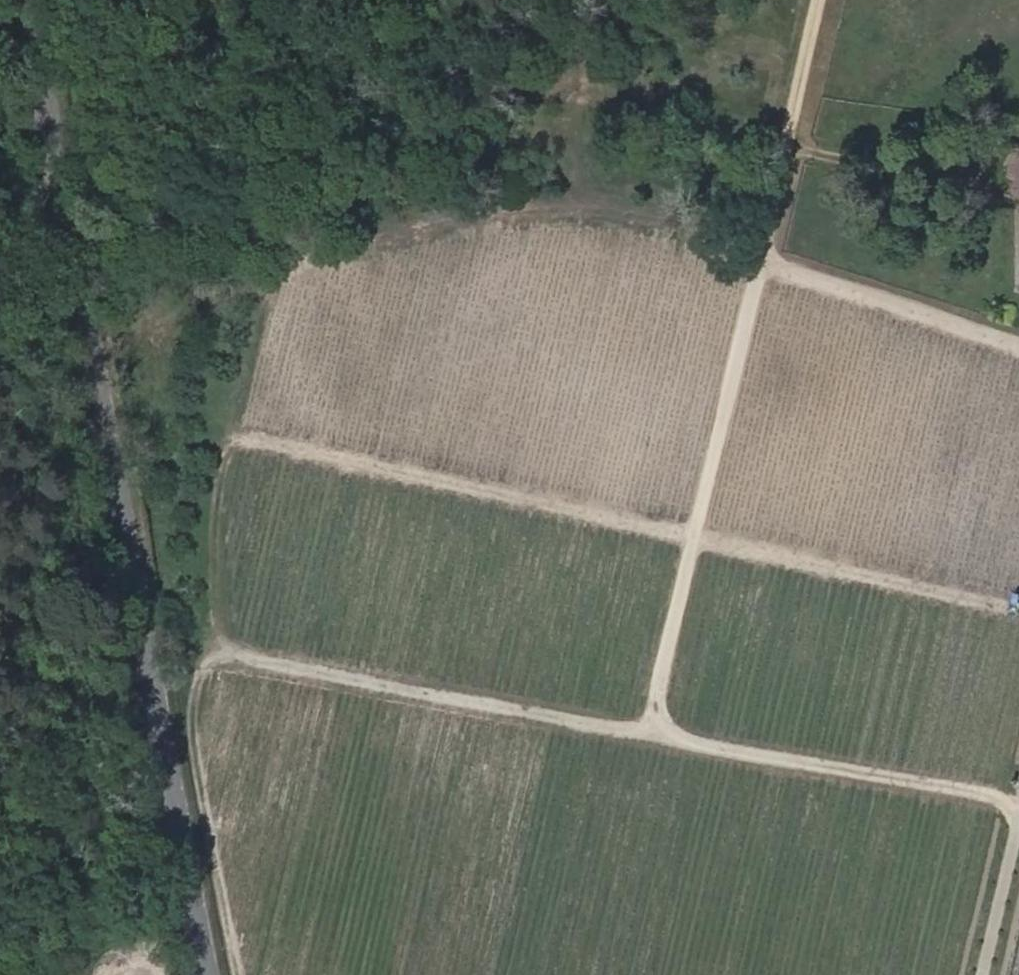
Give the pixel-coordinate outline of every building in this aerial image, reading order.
[(998,152),(998,204),(1018,204),(1018,152),(998,152)]
